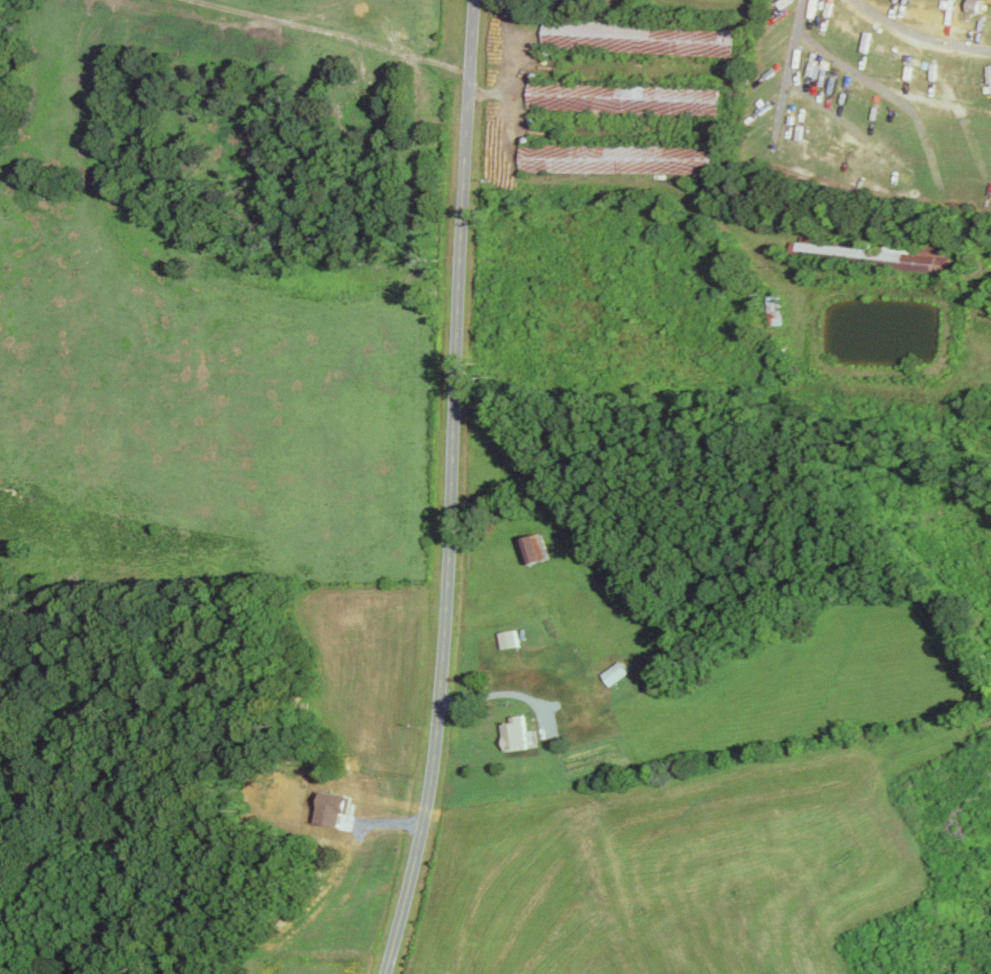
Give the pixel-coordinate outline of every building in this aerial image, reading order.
[(544,21),(543,45),(562,46),(563,22),(544,21)] [(949,274),(951,251),(817,240),(817,236),(799,235),(798,251),(895,259),(894,270),(949,274)] [(769,295),(770,325),(784,324),(782,295),(769,295)] [(527,564),(548,560),(543,535),(522,539),(527,564)] [(519,646),(517,630),(500,633),(502,649),(519,646)] [(630,674),(622,661),(602,672),(610,685),(630,674)] [(527,749),(526,715),(512,716),(512,723),(504,723),(505,750),(527,749)]
